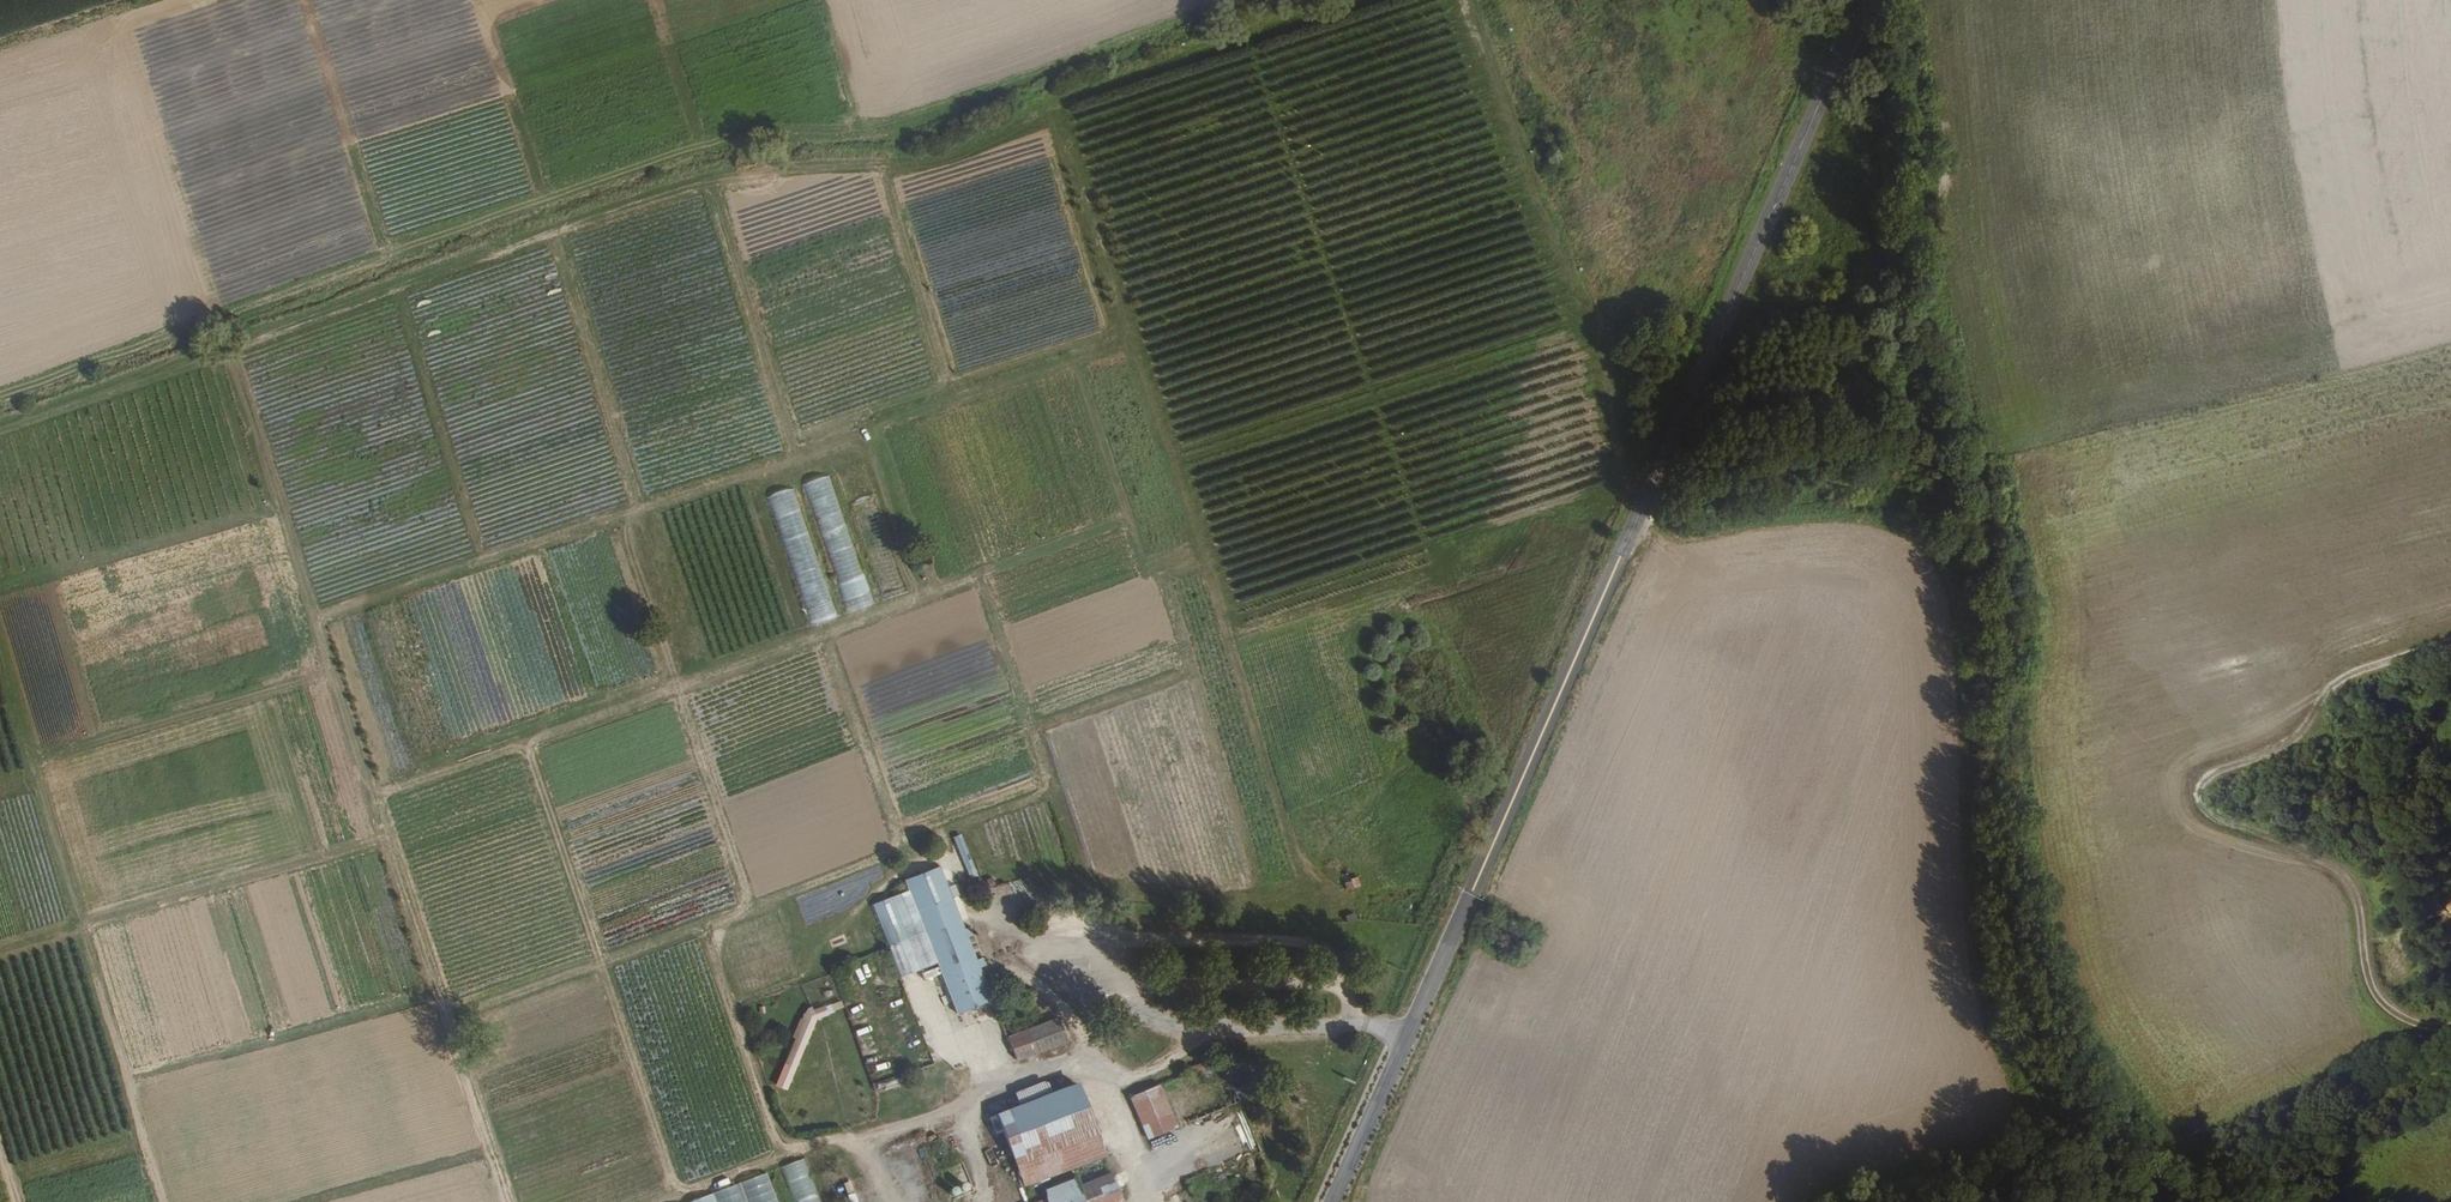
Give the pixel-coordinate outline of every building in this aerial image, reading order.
[(871,606),(830,475),(804,483),(846,614),(871,606)] [(810,626),(836,618),(794,487),(768,495),(810,626)] [(1350,766),(1363,761),(1359,749),(1346,753),(1350,766)] [(962,834),(953,837),(971,878),(979,875),(962,834)] [(960,933),(938,871),(901,884),(905,894),(887,901),(913,974),(931,968),(949,1019),(986,1006),(974,973),(979,970),(976,963),(971,965),(963,941),(968,940),(965,932),(960,933)] [(1359,876),(1344,880),(1346,888),(1361,885),(1359,876)] [(1356,911),(1345,914),(1348,922),(1358,920),(1356,911)] [(830,1013),(844,1009),(842,1002),(828,1005),(830,1013)] [(775,1085),(788,1091),(819,1016),(824,1018),(827,1012),(809,1005),(775,1085)] [(1002,1046),(1009,1069),(1059,1051),(1051,1028),(1002,1046)] [(1247,1084),(1236,1088),(1240,1100),(1251,1096),(1247,1084)] [(1025,1187),(1102,1158),(1076,1088),(999,1117),(1025,1187)] [(1155,1089),(1127,1101),(1145,1142),(1173,1130),(1155,1089)] [(781,1165),(793,1201),(820,1201),(806,1157),(781,1165)] [(952,1197),(974,1189),(964,1162),(942,1170),(952,1197)] [(771,1173),(684,1201),(781,1201),(771,1173)] [(1111,1179),(1078,1191),(1075,1182),(1043,1194),(1046,1201),(1120,1201),(1111,1179)]
